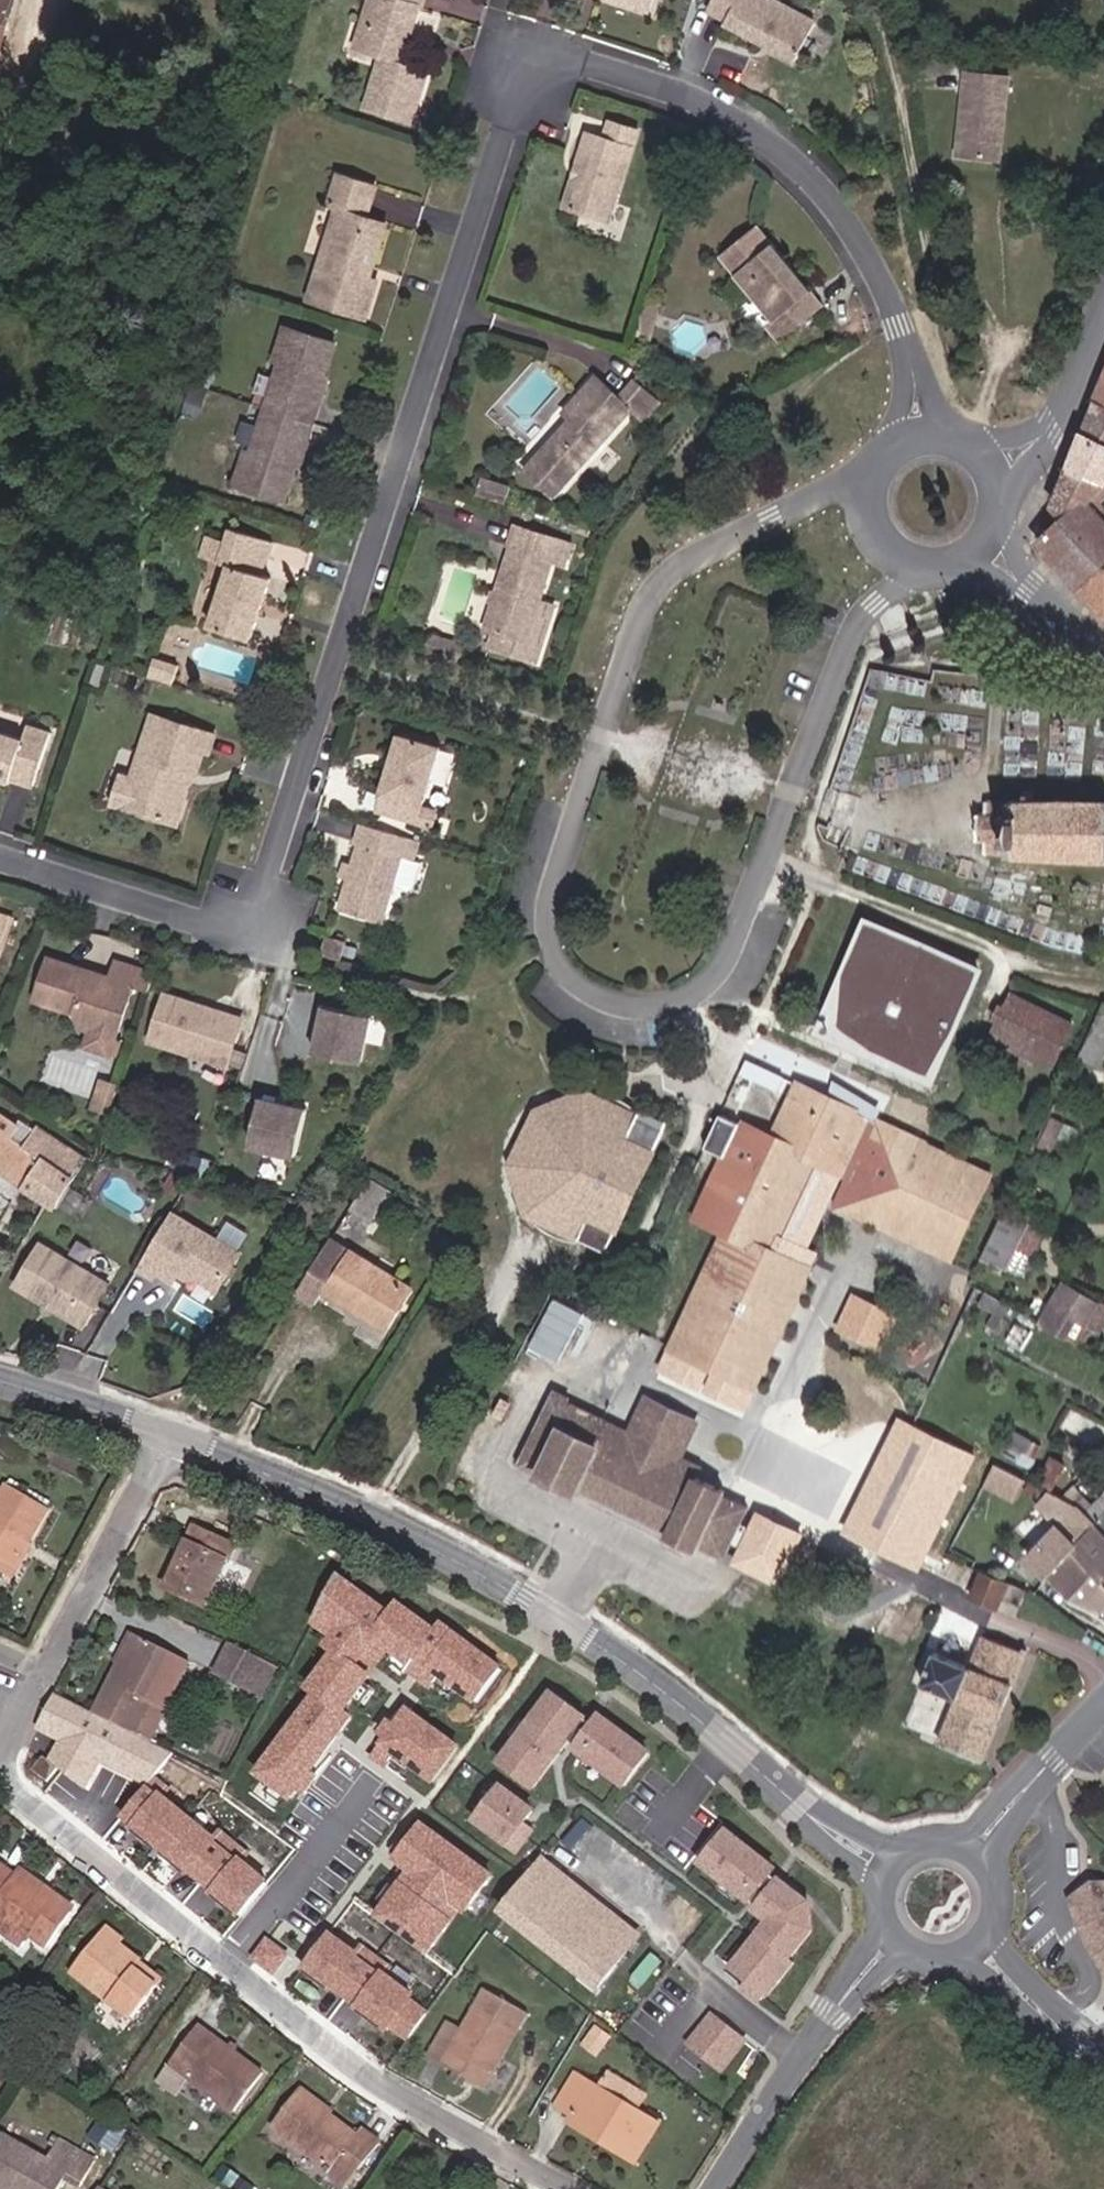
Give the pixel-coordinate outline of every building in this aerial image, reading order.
[(10,0),(0,0),(0,34),(10,0)] [(430,0),(378,0),(377,2),(384,11),(377,34),(385,55),(393,53),(392,62),(385,66),(375,105),(415,119),(426,75),(410,68),(405,59),(404,58),(409,55),(406,48),(403,33),(415,30),(422,6),(428,7),(430,0)] [(649,11),(653,0),(616,0),(649,11)] [(721,26),(792,62),(809,26),(757,0),(736,0),(721,26)] [(995,164),(1000,79),(957,77),(952,161),(995,164)] [(610,217),(615,201),(637,130),(609,122),(603,138),(587,133),(565,204),(582,209),(610,217)] [(361,276),(378,223),(367,219),(374,187),(342,176),(333,209),(342,212),(317,295),(368,312),(377,281),(372,279),(361,276)] [(361,276),(372,279),(388,226),(378,223),(361,276)] [(789,277),(794,272),(755,225),(719,257),(773,319),(766,326),(780,340),(821,301),(804,281),(797,287),(789,277)] [(797,287),(804,281),(794,272),(789,277),(797,287)] [(650,334),(658,308),(644,303),(636,329),(650,334)] [(311,451),(329,397),(322,396),(336,347),(296,332),(284,364),(288,366),(259,457),(255,454),(245,484),(289,499),(302,458),(304,448),(311,451)] [(557,502),(625,427),(634,417),(646,428),(663,410),(637,387),(621,404),(598,382),(565,418),(572,425),(565,432),(539,461),(536,463),(526,473),(557,502)] [(1099,398),(1094,414),(1103,420),(1103,401),(1099,398)] [(1094,414),(1086,433),(1103,442),(1103,420),(1094,414)] [(1086,433),(1055,513),(1066,520),(1081,506),(1087,513),(1103,494),(1103,442),(1086,433)] [(501,503),(506,487),(480,479),(475,494),(501,503)] [(1066,520),(1040,546),(1068,575),(1103,537),(1103,530),(1087,513),(1081,506),(1066,520)] [(570,564),(577,543),(519,525),(488,628),(500,632),(496,646),(543,661),(560,605),(545,601),(558,560),(570,564)] [(230,543),(224,564),(232,566),(216,623),(257,637),(274,578),(266,576),(273,546),(234,532),(230,543)] [(206,559),(224,564),(230,543),(212,537),(206,559)] [(1068,575),(1091,598),(1103,584),(1103,537),(1068,575)] [(1091,598),(1103,612),(1103,584),(1091,598)] [(447,657),(452,641),(434,636),(429,652),(447,657)] [(461,661),(466,645),(452,641),(447,657),(461,661)] [(903,666),(932,670),(935,659),(915,658),(902,659),(903,666)] [(175,685),(180,666),(157,659),(151,677),(175,685)] [(895,682),(903,666),(902,659),(873,664),(869,678),(895,682)] [(928,686),(932,670),(903,666),(895,682),(928,686)] [(179,773),(196,777),(204,752),(212,754),(218,736),(160,719),(139,781),(143,783),(134,811),(171,824),(183,791),(174,787),(179,773)] [(30,724),(24,742),(0,735),(0,781),(16,786),(18,781),(36,788),(53,732),(30,724)] [(423,807),(440,747),(399,735),(391,762),(396,763),(393,770),(389,769),(376,812),(417,824),(423,807)] [(183,791),(171,824),(179,826),(196,777),(179,773),(174,787),(183,791)] [(143,783),(139,781),(127,779),(119,807),(134,811),(143,783)] [(1040,795),(1028,795),(1028,804),(987,803),(987,822),(983,822),(983,846),(989,846),(989,860),(997,860),(997,862),(1103,864),(1103,803),(1039,802),(1040,795)] [(433,828),(438,812),(423,807),(417,824),(433,828)] [(368,845),(374,827),(356,821),(350,839),(360,843),(368,845)] [(382,922),(409,838),(374,827),(368,845),(360,843),(339,909),(364,917),(382,922)] [(15,918),(0,914),(0,966),(15,918)] [(984,967),(860,915),(811,1033),(930,1090),(984,967)] [(346,945),(327,939),(322,956),(340,961),(346,945)] [(119,1044),(134,990),(150,995),(154,976),(115,966),(109,988),(96,984),(97,979),(47,965),(35,1009),(76,1020),(85,1035),(93,1036),(119,1044)] [(989,1033),(1000,1039),(1020,998),(1007,993),(989,1033)] [(1101,996),(1098,1003),(1088,1024),(1103,1024),(1103,996),(1101,996)] [(1050,1014),(1020,998),(1000,1039),(1049,1064),(1070,1023),(1050,1014)] [(236,1049),(243,1021),(166,1000),(153,1046),(214,1062),(219,1044),(236,1049)] [(372,1060),(381,1012),(328,1002),(319,1050),(372,1060)] [(115,1059),(119,1044),(93,1036),(88,1052),(115,1059)] [(231,1067),(236,1049),(219,1044),(214,1062),(231,1067)] [(113,1109),(121,1080),(103,1076),(95,1104),(113,1109)] [(770,1147),(726,1129),(712,1158),(727,1164),(700,1223),(728,1237),(684,1333),(712,1348),(804,1163),(814,1167),(836,1177),(838,1174),(864,1121),(796,1091),(770,1147)] [(302,1158),(312,1111),(265,1101),(256,1149),(302,1158)] [(605,1267),(664,1140),(637,1127),(636,1128),(619,1120),(620,1109),(604,1104),(596,1102),(584,1102),(586,1106),(568,1108),(557,1112),(544,1119),(535,1127),(526,1137),(519,1150),(516,1156),(513,1169),(512,1186),(515,1203),(518,1212),(528,1228),(524,1229),(532,1238),(539,1244),(552,1253),(556,1244),(578,1255),(605,1267)] [(668,1131),(641,1118),(637,1127),(664,1140),(668,1131)] [(857,1167),(877,1126),(864,1121),(838,1174),(851,1180),(857,1167)] [(49,1207),(59,1213),(91,1168),(30,1123),(15,1140),(0,1129),(0,1173),(49,1207)] [(706,1154),(712,1158),(726,1129),(719,1126),(706,1154)] [(885,1198),(914,1211),(939,1161),(925,1154),(927,1149),(877,1126),(857,1167),(892,1183),(885,1198)] [(976,1176),(939,1161),(914,1211),(898,1244),(936,1262),(976,1176)] [(712,1348),(760,1374),(804,1272),(774,1257),(814,1167),(804,1163),(712,1348)] [(870,1232),(885,1198),(892,1183),(857,1167),(851,1180),(832,1220),(868,1237),(870,1232)] [(392,1194),(373,1176),(352,1212),(370,1224),(392,1194)] [(976,1176),(936,1262),(944,1267),(985,1180),(976,1176)] [(870,1232),(898,1244),(914,1211),(885,1198),(870,1232)] [(1009,1270),(1031,1222),(1006,1210),(983,1260),(1009,1270)] [(245,1258),(178,1216),(145,1268),(140,1276),(155,1285),(159,1279),(175,1289),(186,1273),(221,1295),(245,1258)] [(413,1297),(331,1246),(298,1300),(316,1312),(326,1296),(389,1336),(413,1297)] [(109,1293),(42,1250),(15,1292),(82,1335),(109,1293)] [(894,1312),(850,1292),(833,1331),(876,1350),(894,1312)] [(1079,1346),(1098,1305),(1067,1292),(1051,1329),(1079,1346)] [(533,1345),(565,1360),(588,1311),(556,1296),(533,1345)] [(712,1348),(684,1333),(673,1354),(752,1391),(760,1374),(712,1348)] [(546,1465),(538,1481),(575,1496),(579,1491),(632,1516),(669,1533),(667,1540),(695,1552),(699,1546),(724,1558),(749,1509),(722,1496),(723,1492),(695,1479),(688,1490),(600,1451),(611,1429),(572,1412),(575,1405),(558,1397),(528,1457),(546,1465)] [(680,1461),(699,1422),(650,1400),(633,1439),(680,1461)] [(498,1412),(506,1416),(512,1406),(504,1402),(498,1412)] [(506,1416),(498,1412),(494,1418),(502,1422),(506,1416)] [(977,1453),(893,1413),(834,1535),(918,1575),(977,1453)] [(688,1490),(695,1479),(700,1470),(680,1461),(633,1439),(611,1429),(600,1451),(688,1490)] [(546,1465),(528,1457),(520,1472),(538,1481),(546,1465)] [(1020,1498),(1030,1476),(998,1462),(988,1484),(1020,1498)] [(454,1494),(458,1487),(452,1483),(447,1490),(454,1494)] [(7,1486),(0,1498),(0,1570),(9,1575),(47,1510),(7,1486)] [(1103,1526),(1103,1508),(1092,1498),(1083,1506),(1103,1526)] [(1051,1577),(1103,1527),(1103,1526),(1083,1506),(1032,1555),(1051,1577)] [(803,1537),(755,1512),(729,1564),(778,1588),(803,1537)] [(1103,1614),(1103,1527),(1051,1577),(1073,1598),(1092,1610),(1103,1615),(1103,1614)] [(248,1549),(211,1531),(180,1592),(219,1611),(248,1549)] [(1009,1568),(1015,1573),(1023,1563),(1019,1560),(1009,1568)] [(1021,1607),(1031,1596),(1022,1590),(967,1567),(958,1591),(999,1608),(1004,1601),(1021,1607)] [(402,1623),(349,1585),(325,1629),(347,1644),(340,1655),(348,1660),(322,1697),(330,1703),(271,1781),(304,1805),(311,1796),(314,1799),(317,1801),(328,1786),(326,1785),(322,1781),(347,1747),(362,1725),(356,1720),(383,1685),(380,1682),(382,1679),(399,1655),(423,1673),(428,1665),(440,1674),(432,1686),(444,1695),(453,1684),(488,1710),(512,1677),(452,1632),(446,1639),(410,1613),(402,1623)] [(1025,1654),(985,1638),(972,1670),(935,1654),(905,1728),(942,1743),(984,1761),(1025,1654)] [(177,1718),(202,1669),(148,1642),(108,1721),(145,1738),(160,1709),(177,1718)] [(264,1698),(280,1666),(245,1650),(230,1682),(264,1698)] [(580,1714),(560,1700),(509,1769),(542,1794),(577,1747),(586,1754),(601,1733),(578,1716),(580,1714)] [(467,1754),(418,1719),(408,1733),(402,1728),(392,1741),(399,1745),(385,1764),(397,1772),(406,1759),(443,1786),(467,1754)] [(657,1760),(608,1724),(601,1733),(586,1754),(584,1757),(633,1793),(657,1760)] [(49,1758),(35,1773),(51,1789),(63,1773),(49,1758)] [(171,1855),(198,1823),(172,1802),(178,1794),(165,1784),(135,1821),(146,1830),(144,1833),(171,1855)] [(540,1818),(509,1794),(484,1828),(524,1858),(534,1844),(525,1838),(540,1818)] [(213,1885),(243,1847),(230,1838),(224,1845),(198,1823),(171,1855),(198,1878),(201,1875),(213,1885)] [(502,1883),(431,1832),(406,1867),(421,1878),(416,1885),(387,1925),(437,1961),(471,1914),(477,1918),(502,1883)] [(784,1878),(734,1840),(708,1873),(765,1917),(762,1920),(777,1932),(735,1984),(768,2009),(772,2003),(774,2005),(800,1972),(796,1968),(818,1941),(816,1913),(779,1884),(784,1878)] [(264,1904),(277,1888),(252,1868),(259,1860),(243,1847),(213,1885),(226,1896),(224,1898),(251,1920),(264,1904)] [(31,1931),(45,1942),(73,1907),(26,1867),(19,1875),(4,1862),(0,1867),(0,1907),(31,1931)] [(557,1952),(593,1909),(547,1872),(512,1919),(557,1952)] [(31,1931),(0,1907),(0,1928),(20,1945),(31,1931)] [(639,1945),(593,1909),(557,1952),(601,1990),(639,1945)] [(122,1942),(106,1930),(74,1972),(107,1997),(135,2018),(162,1984),(136,1965),(142,1957),(122,1942)] [(365,1960),(336,1939),(312,1973),(341,1995),(343,1992),(356,2002),(384,1964),(370,1954),(365,1960)] [(295,1960),(277,1947),(265,1964),(283,1977),(295,1960)] [(136,1965),(162,1984),(167,1977),(142,1957),(136,1965)] [(397,1974),(384,1964),(356,2002),(369,2011),(366,2014),(397,2036),(400,2032),(418,2045),(435,2021),(417,2007),(420,2003),(391,1982),(397,1974)] [(535,2016),(497,1994),(472,2038),(453,2028),(434,2062),(492,2094),(535,2016)] [(201,2022),(170,2059),(237,2111),(267,2075),(201,2022)] [(750,2049),(717,2024),(695,2052),(719,2071),(728,2077),(750,2049)] [(610,2141),(605,2150),(640,2170),(665,2130),(583,2079),(564,2111),(578,2120),(610,2141)] [(277,2125),(334,2169),(346,2157),(364,2173),(387,2144),(366,2126),(359,2137),(301,2093),(277,2125)] [(572,2129),(605,2150),(610,2141),(578,2120),(572,2129)] [(0,2141),(0,2185),(7,2188),(60,2188),(63,2183),(72,2188),(78,2188),(94,2162),(55,2141),(48,2156),(4,2133),(0,2141)] [(354,2186),(364,2173),(346,2157),(334,2169),(354,2186)]
